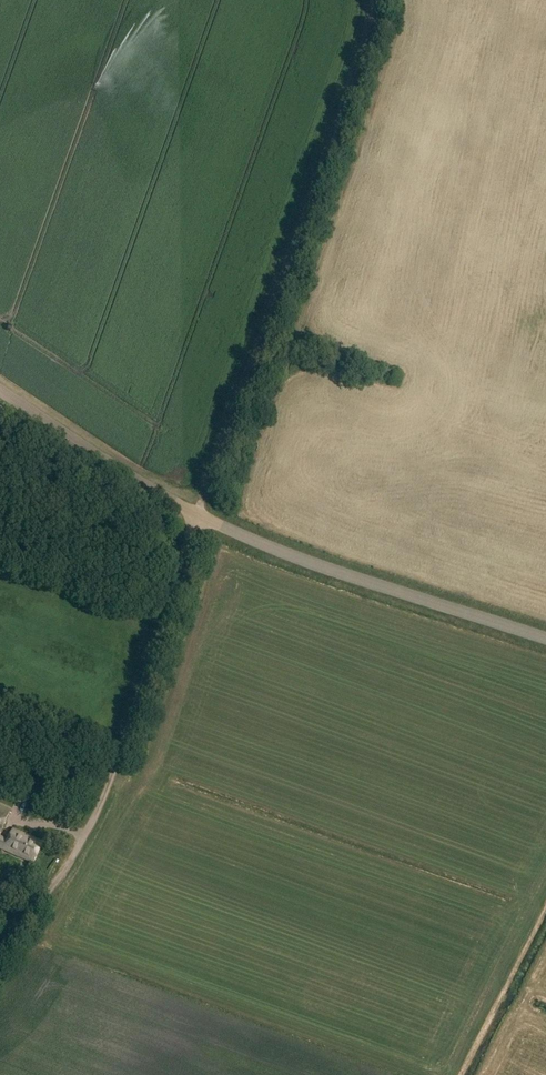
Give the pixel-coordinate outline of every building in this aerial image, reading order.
[(11,813),(0,808),(0,837),(11,813)] [(34,864),(43,843),(13,830),(8,841),(0,837),(0,848),(34,864)]
